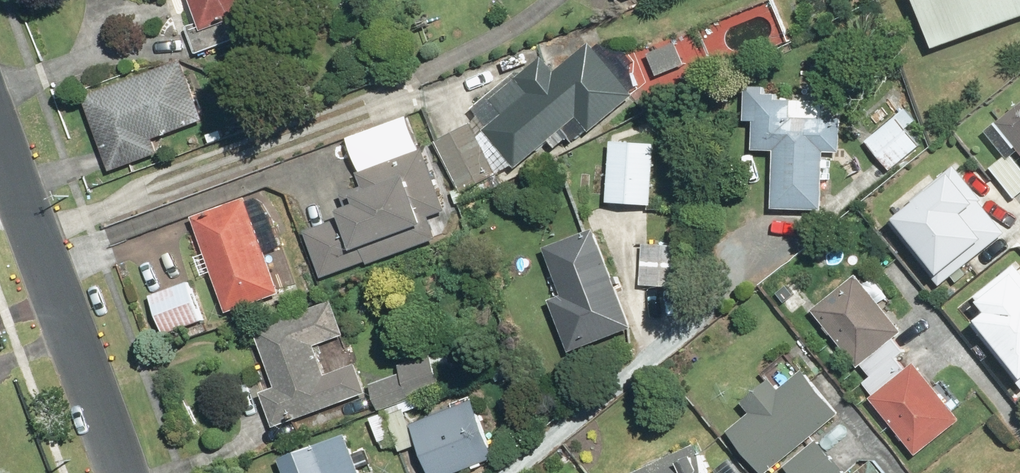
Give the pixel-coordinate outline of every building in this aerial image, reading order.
[(205,27),(192,32),(200,58),(241,45),(246,60),(289,46),(274,0),(196,0),(205,27)] [(939,50),(1019,19),(1019,0),(922,0),(939,50)] [(464,194),(520,172),(529,163),(582,117),(597,134),(644,93),(600,42),(566,71),(552,55),(521,82),(515,74),(472,112),(483,124),(443,140),(464,194)] [(679,44),(651,54),(661,80),(688,69),(679,44)] [(189,62),(87,95),(112,174),(158,159),(150,135),(207,116),(189,62)] [(759,151),(778,151),(776,211),(827,213),(829,158),(846,158),(847,120),(827,119),(828,102),(779,100),(780,89),(749,88),(748,123),(760,123),(759,151)] [(991,133),(1010,157),(995,168),(1019,200),(1019,111),(991,133)] [(869,143),(893,174),(926,148),(902,117),(869,143)] [(440,241),(453,213),(429,151),(426,153),(413,118),(353,142),(368,181),(341,191),(350,215),(308,232),(327,280),(371,263),(373,267),(440,241)] [(661,144),(615,142),(612,205),(658,207),(661,144)] [(1007,231),(956,171),(897,221),(949,281),(1007,231)] [(257,201),(197,221),(228,312),(287,292),(257,201)] [(546,273),(555,300),(573,355),(637,334),(602,229),(550,247),(557,270),(546,273)] [(1016,260),(968,296),(982,314),(977,318),(1019,374),(1019,265),(1016,260)] [(902,329),(858,277),(816,313),(860,365),(902,329)] [(818,326),(804,308),(809,303),(793,284),(778,296),(795,317),(791,321),(804,337),(818,326)] [(195,285),(154,298),(166,338),(208,325),(195,285)] [(258,328),(278,386),(266,390),(278,425),(374,392),(363,360),(330,371),(321,345),(350,335),(338,300),(258,328)] [(805,374),(786,353),(761,376),(767,383),(744,404),(753,413),(732,432),(770,472),(771,472),(839,411),(805,374)] [(406,376),(378,383),(385,410),(451,391),(441,354),(403,365),(406,376)] [(963,419),(914,367),(874,404),(923,457),(963,419)] [(418,422),(436,472),(457,472),(499,458),(478,400),(418,422)] [(386,412),(374,416),(384,451),(400,447),(402,453),(420,447),(407,406),(386,412)] [(284,459),(289,472),(367,472),(355,436),(284,459)] [(818,441),(787,466),(793,472),(845,472),(818,441)] [(640,472),(719,472),(707,445),(640,472)] [(875,461),(860,472),(885,472),(875,461)]
